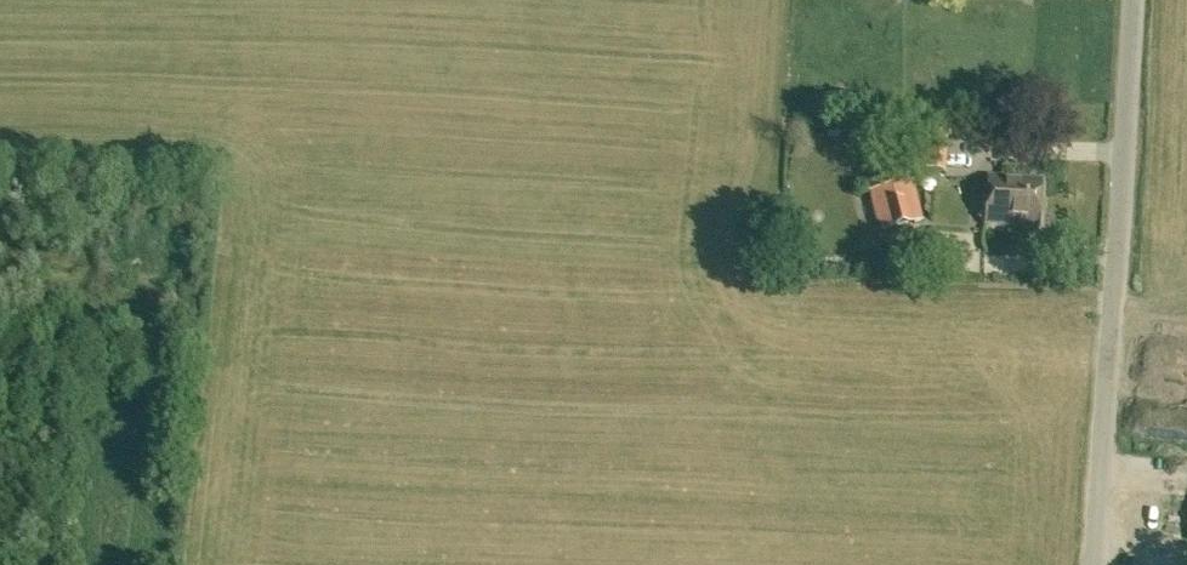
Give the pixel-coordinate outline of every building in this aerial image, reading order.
[(836,94),(836,108),(851,108),(851,93),(836,94)] [(982,218),(986,218),(986,224),(1038,228),(1042,180),(989,176),(988,197),(980,196),(979,218),(982,218)] [(913,181),(870,192),(880,232),(924,221),(913,181)] [(897,261),(897,272),(912,273),(913,262),(897,261)]
